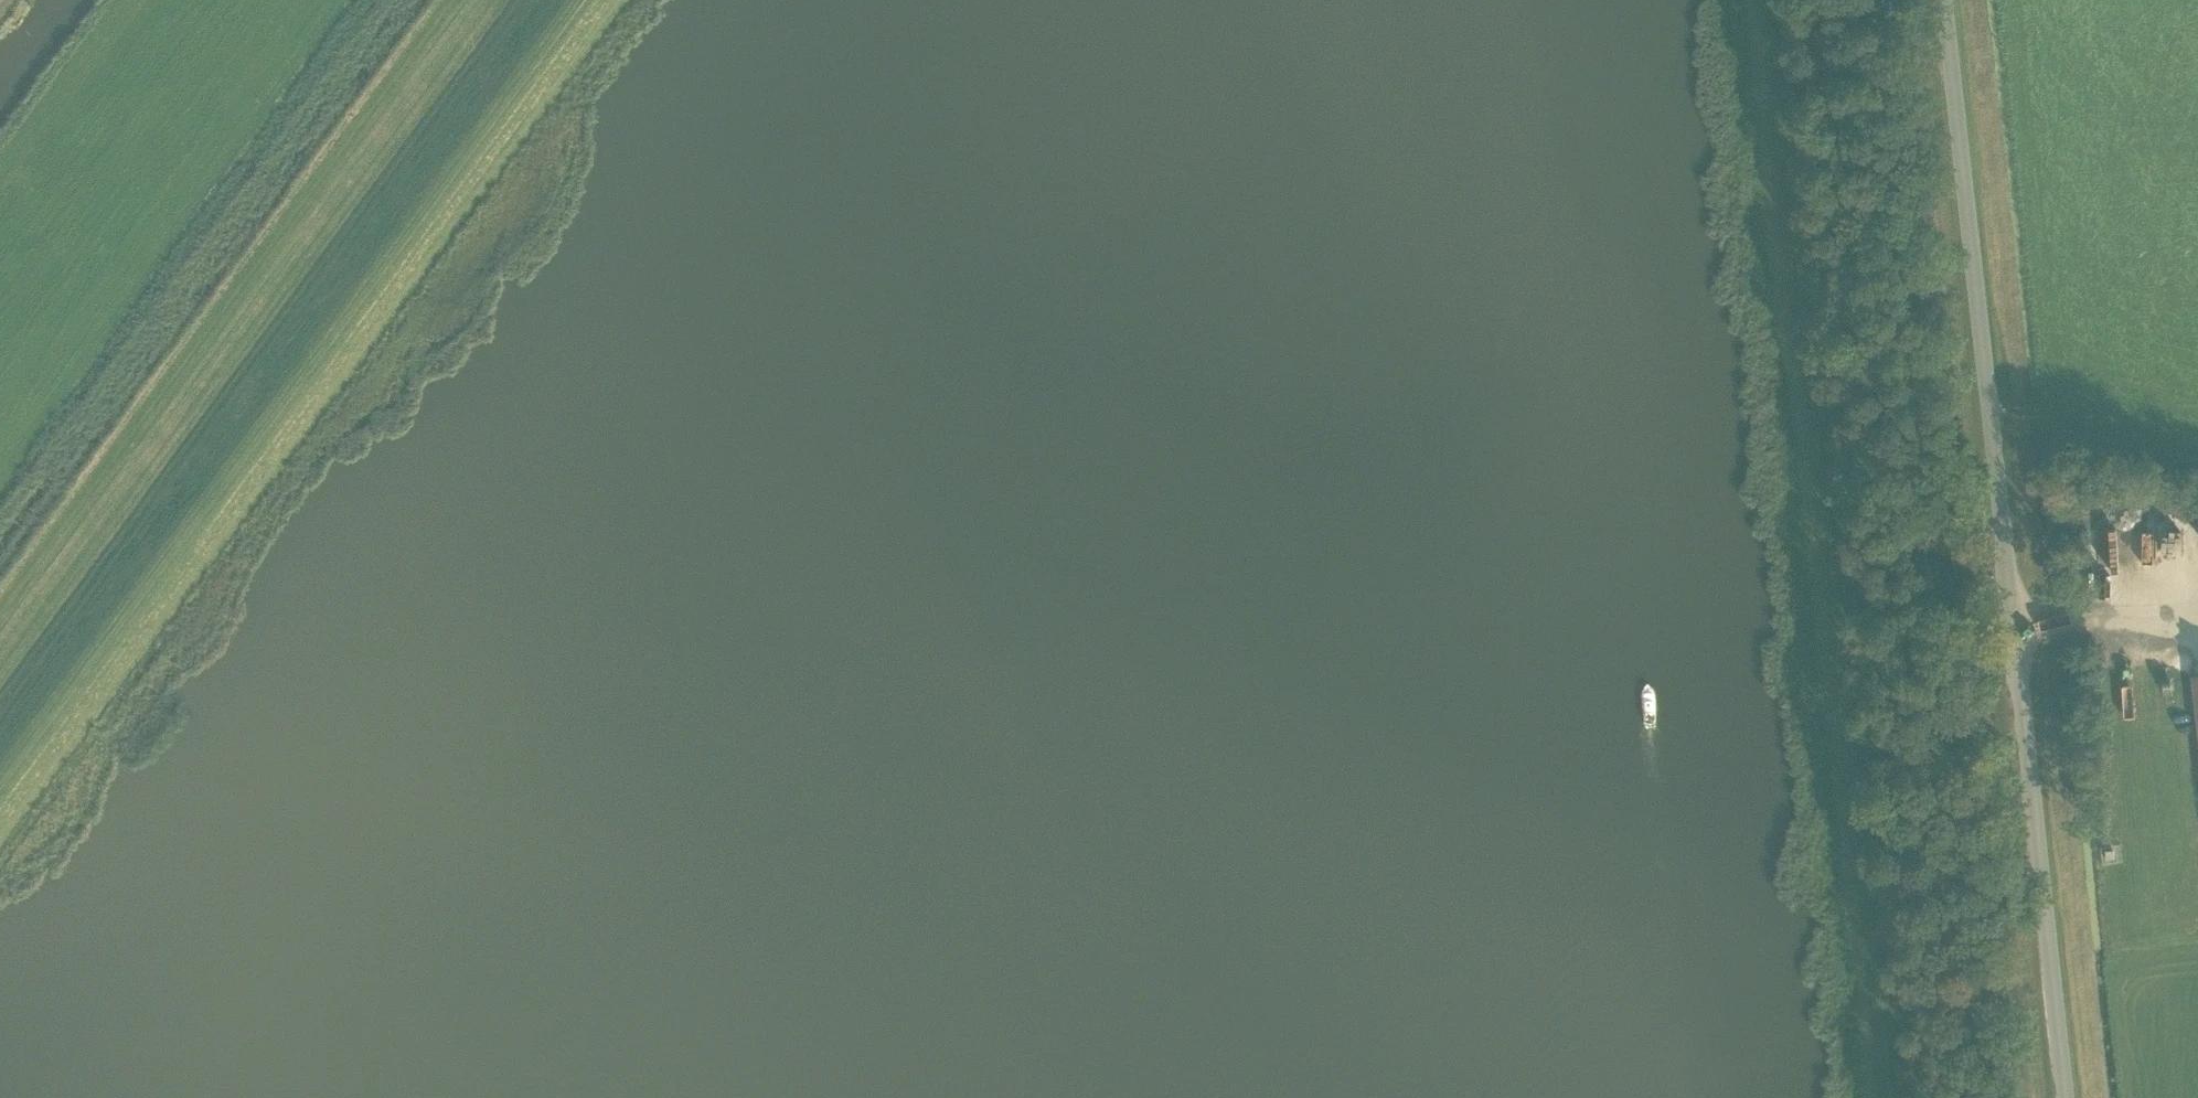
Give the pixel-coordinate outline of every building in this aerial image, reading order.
[(2137,570),(2137,558),(2148,557),(2147,526),(2123,526),(2123,570),(2137,570)]
